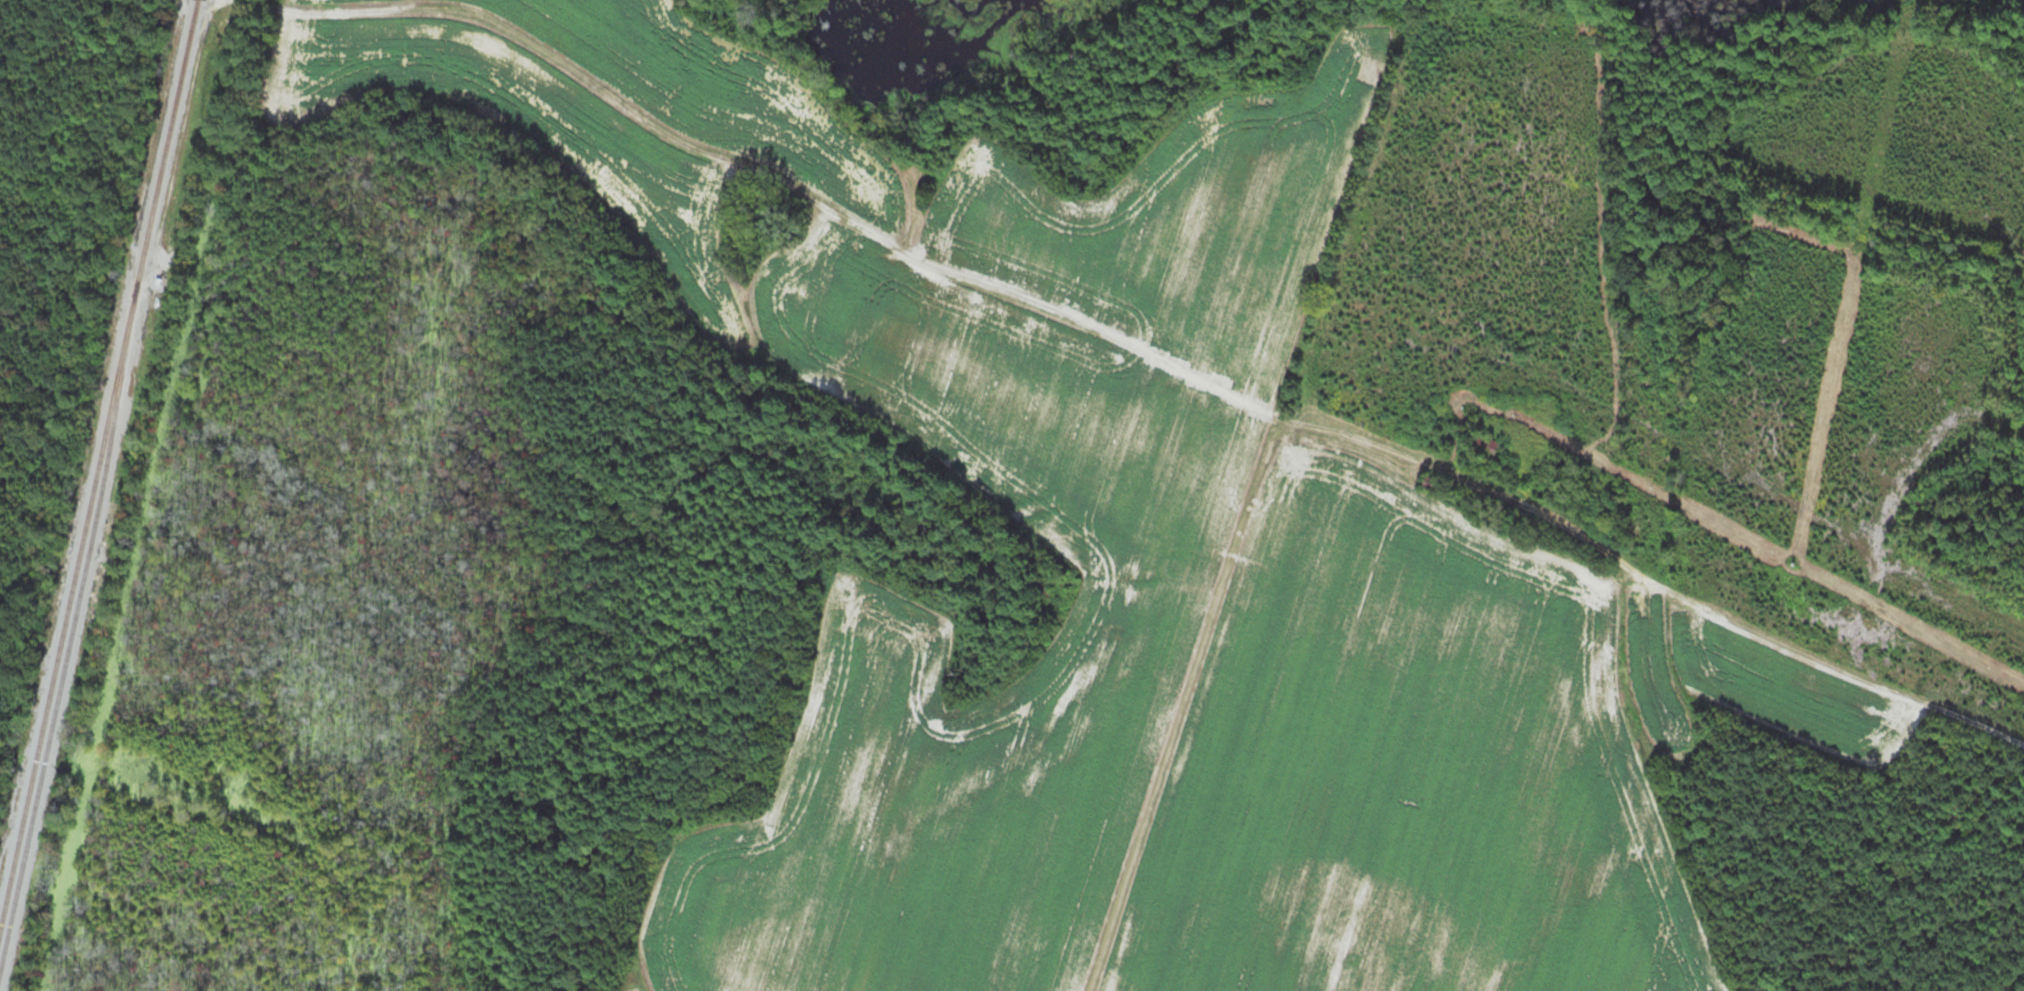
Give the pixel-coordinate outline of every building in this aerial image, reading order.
[(1493,460),(1501,442),(1475,431),(1468,449),(1493,460)] [(1424,484),(1433,488),(1437,480),(1428,475),(1424,484)]
